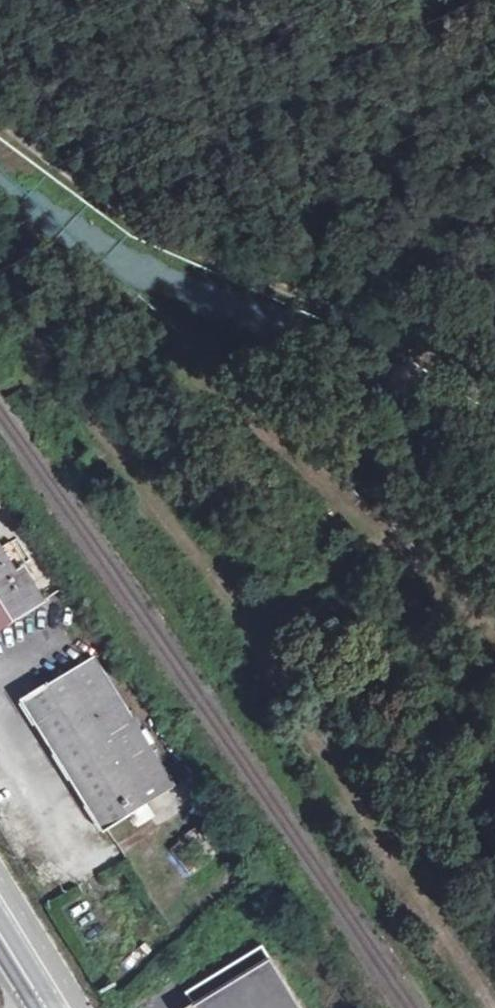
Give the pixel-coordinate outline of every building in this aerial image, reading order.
[(21,556),(27,552),(6,520),(0,524),(0,537),(9,552),(15,548),(21,556)] [(0,537),(0,580),(12,599),(36,581),(21,556),(15,548),(9,552),(0,537)] [(166,763),(89,637),(21,680),(99,805),(166,763)] [(185,995),(193,1007),(299,1007),(262,948),(185,995)]
